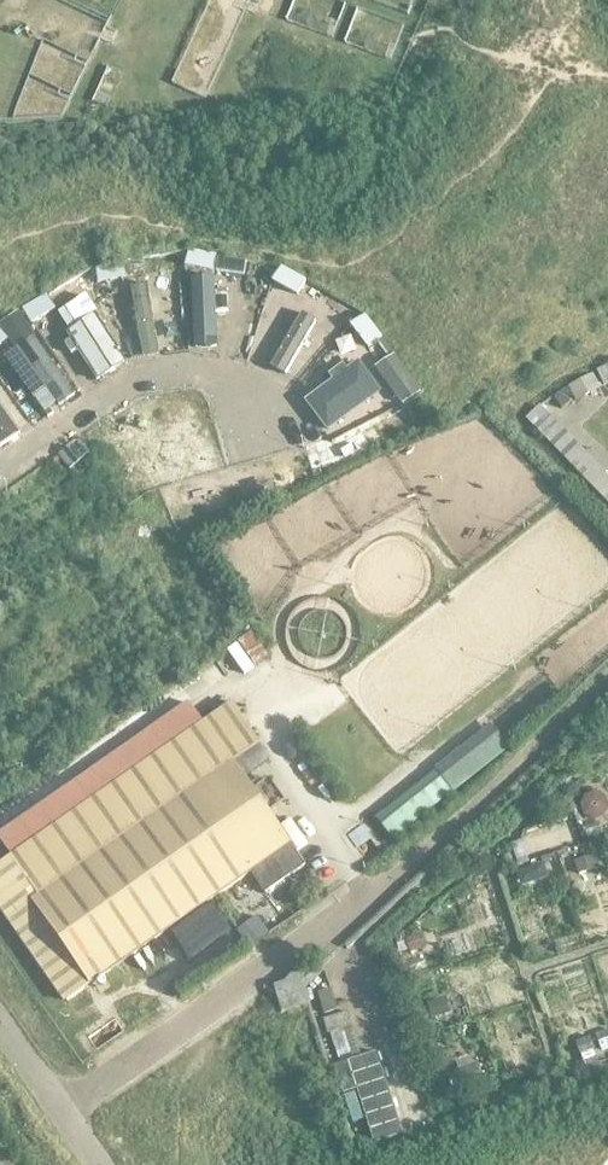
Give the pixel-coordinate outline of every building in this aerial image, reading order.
[(188,249),(185,267),(213,272),(216,254),(188,249)] [(182,251),(170,253),(173,269),(184,268),(182,251)] [(217,255),(215,269),(244,274),(246,260),(217,255)] [(123,260),(95,265),(98,283),(126,278),(123,260)] [(281,265),(272,281),(297,296),(306,280),(281,265)] [(77,275),(51,290),(60,304),(85,289),(77,275)] [(196,348),(217,348),(217,279),(196,279),(196,348)] [(159,356),(147,284),(128,287),(140,359),(159,356)] [(47,293),(22,308),(28,319),(31,324),(56,310),(47,293)] [(86,294),(66,307),(78,325),(98,312),(86,294)] [(284,375),(313,321),(300,314),(271,368),(284,375)] [(365,314),(350,325),(367,348),(382,337),(365,314)] [(94,318),(70,333),(98,378),(122,363),(94,318)] [(8,340),(0,328),(0,346),(8,340)] [(59,404),(73,395),(36,340),(8,359),(33,397),(47,387),(59,404)] [(395,353),(374,367),(402,404),(422,390),(395,353)] [(599,364),(607,381),(607,380),(607,359),(599,364)] [(304,402),(328,434),(381,394),(357,362),(304,402)] [(596,367),(569,381),(577,395),(603,382),(596,367)] [(554,397),(562,409),(571,402),(563,390),(554,397)] [(528,413),(607,495),(607,467),(542,400),(528,413)] [(0,408),(0,446),(17,433),(0,408)] [(255,485),(260,502),(271,498),(276,497),(276,496),(271,481),(255,485)] [(172,486),(162,490),(167,506),(177,503),(172,486)] [(251,659),(265,652),(254,631),(240,638),(251,659)] [(231,702),(216,712),(210,705),(200,712),(206,720),(202,722),(188,702),(0,835),(0,840),(12,857),(0,865),(0,906),(66,1002),(251,872),(266,894),(306,865),(245,777),(271,759),(231,702)] [(384,825),(394,838),(511,745),(500,732),(384,825)] [(83,767),(112,753),(105,738),(76,752),(83,767)] [(580,806),(584,816),(594,820),(605,817),(607,810),(607,802),(606,796),(595,792),(585,795),(580,806)] [(569,852),(559,855),(562,865),(572,861),(569,852)] [(594,855),(574,861),(578,874),(598,868),(594,855)] [(543,862),(527,866),(531,883),(548,878),(543,862)] [(249,921),(236,930),(248,947),(261,938),(249,921)] [(401,932),(395,937),(399,953),(409,950),(407,940),(405,941),(403,931),(401,932)] [(423,933),(406,938),(407,940),(409,950),(410,953),(427,948),(423,933)] [(301,962),(282,983),(272,986),(281,1013),(307,1005),(303,988),(314,976),(301,962)] [(325,1014),(337,1011),(331,991),(319,995),(325,1014)] [(446,997),(427,1003),(432,1019),(451,1013),(446,997)] [(327,1033),(351,1026),(347,1012),(322,1019),(327,1033)] [(327,1033),(336,1062),(360,1055),(351,1026),(327,1033)] [(591,1036),(575,1042),(580,1055),(581,1055),(585,1061),(595,1057),(593,1051),(596,1050),(591,1036)] [(374,1144),(402,1135),(376,1052),(334,1065),(343,1094),(357,1089),(374,1144)] [(477,1063),(459,1070),(463,1084),(482,1078),(477,1063)] [(459,1070),(447,1074),(452,1088),(463,1084),(459,1070)]
